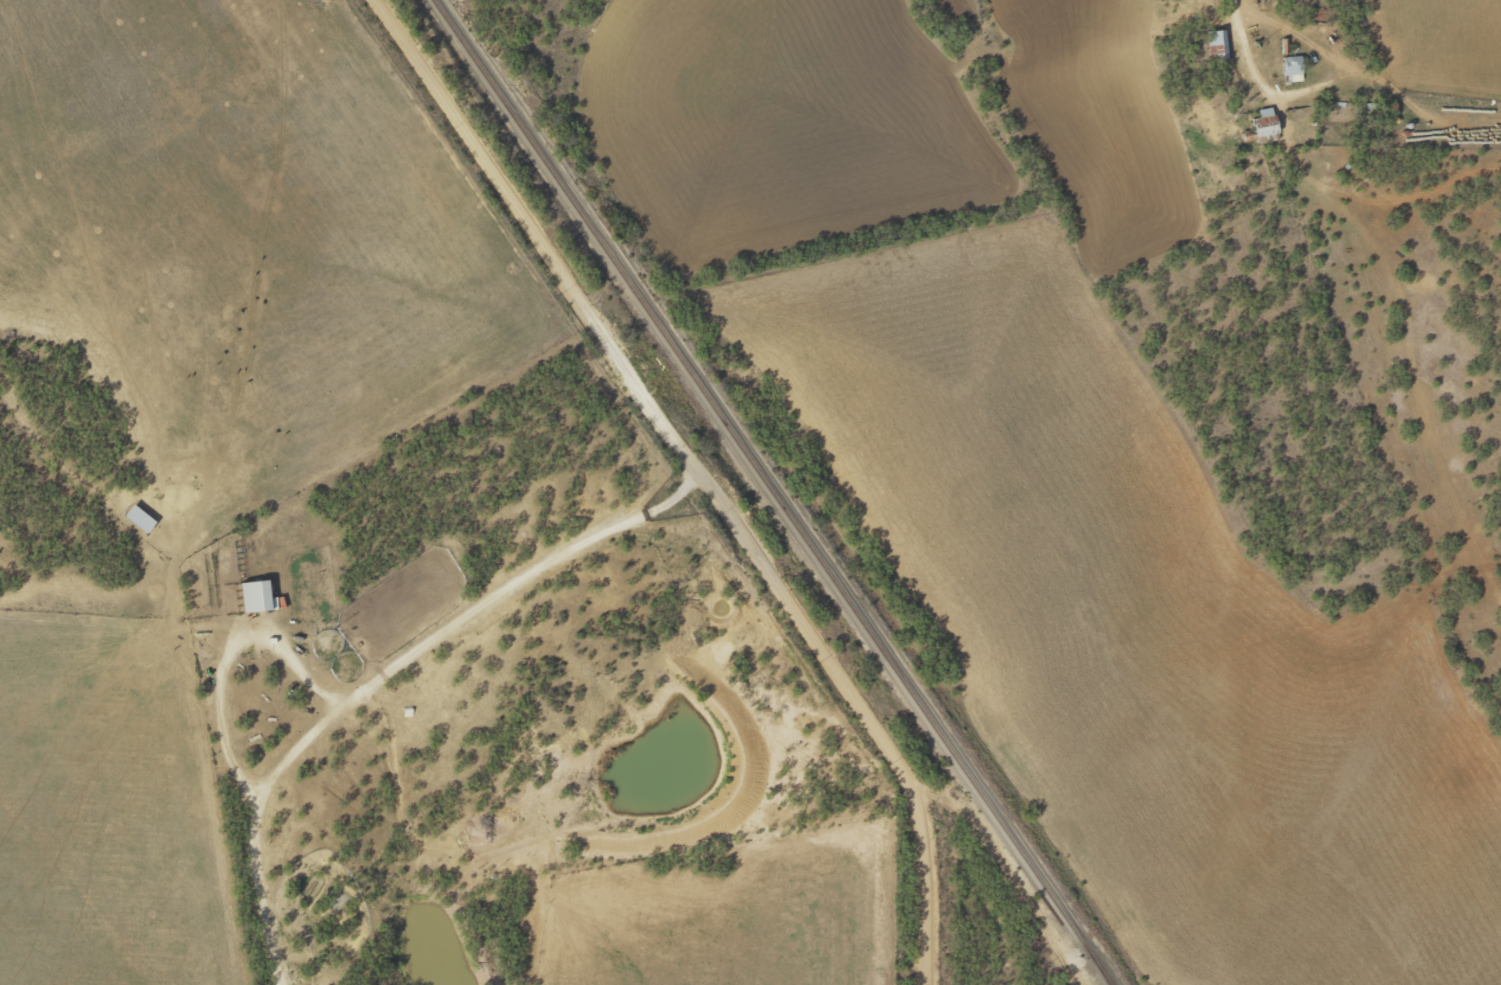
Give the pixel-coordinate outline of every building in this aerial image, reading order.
[(1223,62),(1222,29),(1204,29),(1205,62),(1223,62)] [(1279,56),(1279,81),(1298,81),(1298,56),(1279,56)] [(1254,117),(1249,117),(1249,135),(1271,135),(1271,108),(1254,108),(1254,117)] [(266,610),(263,579),(234,582),(238,613),(266,610)]
